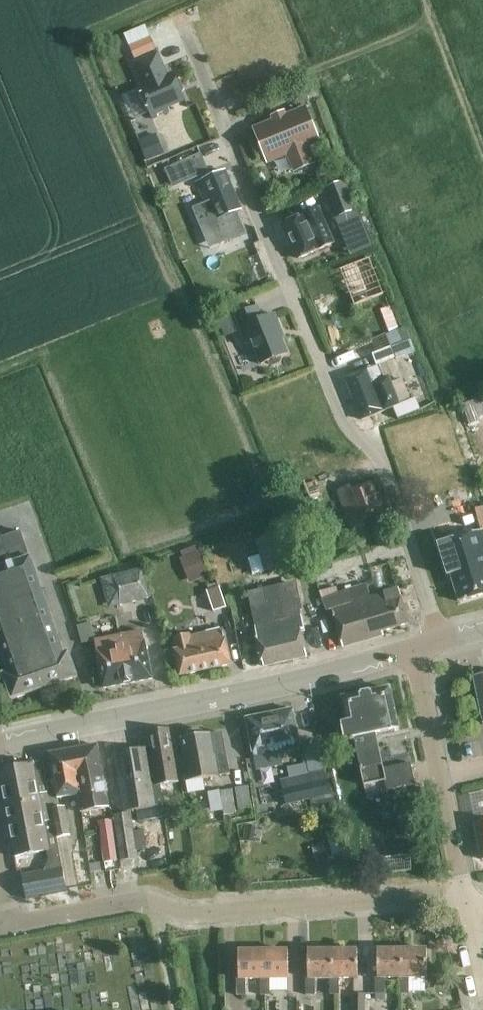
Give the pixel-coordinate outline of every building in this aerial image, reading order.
[(129,47),(130,49),(134,57),(135,60),(156,51),(151,38),(129,47)] [(168,76),(158,54),(136,63),(145,85),(140,88),(125,94),(135,116),(149,110),(153,119),(170,111),(168,107),(185,100),(174,73),(168,76)] [(303,90),(293,94),(297,105),(308,101),(303,90)] [(318,140),(306,110),(256,130),(268,160),(289,151),(297,170),(313,163),(305,145),(318,140)] [(139,141),(147,161),(164,154),(156,134),(139,141)] [(197,176),(190,160),(167,170),(174,186),(197,176)] [(237,212),(242,210),(226,171),(197,182),(206,203),(209,212),(215,210),(219,219),(237,212)] [(346,182),(323,190),(335,220),(357,211),(346,182)] [(246,233),(237,212),(219,219),(215,210),(209,212),(206,203),(193,208),(200,227),(213,222),(222,243),(246,233)] [(334,243),(318,209),(303,216),(284,224),(300,259),(320,250),(319,249),(334,243)] [(263,319),(257,306),(236,315),(244,336),(249,334),(261,365),(268,362),(269,364),(273,365),(281,362),(283,358),(282,356),(288,354),(278,331),(281,329),(275,314),(263,319)] [(398,347),(392,349),(396,361),(404,358),(407,365),(409,364),(413,376),(417,375),(418,380),(425,377),(412,341),(410,342),(407,333),(395,338),(398,347)] [(373,355),(392,348),(387,334),(356,346),(361,360),(373,355)] [(389,377),(384,379),(379,365),(346,378),(362,420),(400,405),(400,404),(391,383),(389,377)] [(391,383),(400,404),(411,400),(402,379),(391,383)] [(462,405),(463,406),(469,425),(479,421),(478,418),(482,416),(482,397),(462,405)] [(400,405),(394,407),(399,418),(421,410),(416,398),(411,400),(400,404),(400,405)] [(364,520),(384,513),(373,482),(352,489),(350,486),(337,490),(352,532),(366,527),(364,520)] [(475,510),(479,525),(482,524),(482,507),(475,510)] [(272,523),(253,529),(266,571),(285,566),(272,523)] [(438,543),(448,576),(452,575),(460,602),(482,595),(482,530),(438,543)] [(0,538),(0,646),(9,672),(4,674),(12,699),(78,677),(69,651),(64,653),(31,557),(29,557),(21,531),(0,538)] [(208,575),(199,552),(180,559),(190,583),(208,575)] [(142,569),(112,576),(113,578),(105,580),(108,591),(116,589),(120,606),(149,599),(142,569)] [(281,585),(249,592),(265,666),(307,657),(301,632),(306,631),(297,590),(283,593),(281,585)] [(227,608),(220,586),(207,591),(214,613),(227,608)] [(333,607),(344,647),(384,636),(382,631),(409,624),(402,598),(400,598),(398,589),(352,602),(346,588),(322,598),(327,609),(333,607)] [(77,626),(82,644),(96,640),(91,622),(77,626)] [(175,638),(177,650),(175,650),(181,675),(232,664),(224,629),(191,637),(190,635),(175,638)] [(143,632),(95,641),(104,688),(153,679),(143,632)] [(473,676),(482,723),(482,674),(473,676)] [(355,740),(365,786),(385,781),(387,790),(417,784),(412,762),(384,768),(377,736),(400,731),(390,688),(343,698),(348,722),(342,724),(346,742),(355,740)] [(294,709),(246,718),(254,759),(256,768),(272,765),(272,763),(270,756),(280,754),(302,750),(294,709)] [(139,821),(165,817),(160,785),(179,782),(170,728),(148,731),(150,747),(114,753),(124,812),(137,810),(139,821)] [(212,733),(208,734),(202,729),(192,730),(187,738),(183,738),(187,760),(183,761),(187,782),(230,774),(223,732),(212,734),(212,733)] [(80,794),(83,811),(109,807),(99,745),(79,749),(86,793),(80,794)] [(58,798),(80,794),(86,793),(79,749),(50,754),(58,798)] [(57,838),(70,836),(65,806),(51,809),(43,762),(0,769),(0,778),(14,857),(47,851),(48,860),(44,872),(21,875),(26,899),(66,892),(57,838)] [(289,778),(280,780),(286,805),(316,798),(332,794),(327,770),(310,773),(289,778)] [(247,786),(221,790),(224,814),(236,812),(236,810),(250,808),(247,786)] [(131,812),(115,815),(122,861),(140,858),(138,849),(146,848),(144,830),(134,831),(131,812)] [(105,862),(117,860),(112,820),(100,822),(105,862)] [(338,831),(328,833),(334,856),(344,853),(338,831)] [(333,978),(330,978),(331,994),(340,994),(340,978),(360,978),(359,949),(333,950),(333,978)] [(378,977),(376,977),(376,994),(386,994),(385,978),(400,977),(403,977),(402,949),(378,949),(378,977)] [(403,977),(400,977),(400,994),(410,994),(409,978),(429,977),(428,949),(402,949),(403,977)] [(264,979),(261,979),(261,995),(271,995),(271,979),(290,978),(289,950),(263,951),(264,979)] [(309,978),(306,978),(307,995),(316,995),(316,978),(330,978),(333,978),(333,950),(308,950),(309,978)] [(239,978),(237,978),(237,995),(247,995),(247,979),(261,979),(264,979),(263,951),(239,951),(239,978)] [(352,995),(352,1009),(365,1009),(365,995),(352,995)]
